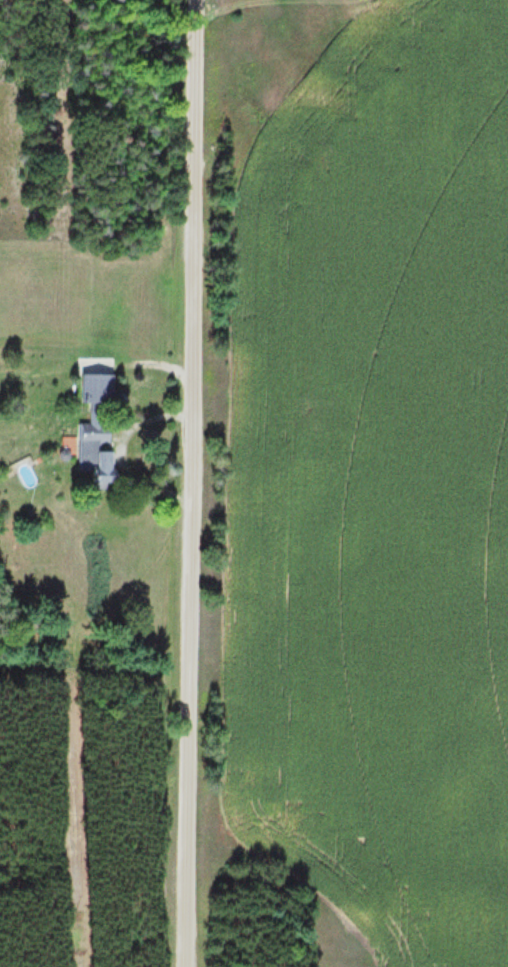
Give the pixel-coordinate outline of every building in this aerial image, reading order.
[(79,403),(113,404),(113,368),(99,368),(99,364),(79,364),(79,403)] [(78,423),(79,472),(93,471),(94,487),(114,487),(114,447),(111,448),(110,418),(90,418),(90,423),(78,423)]
